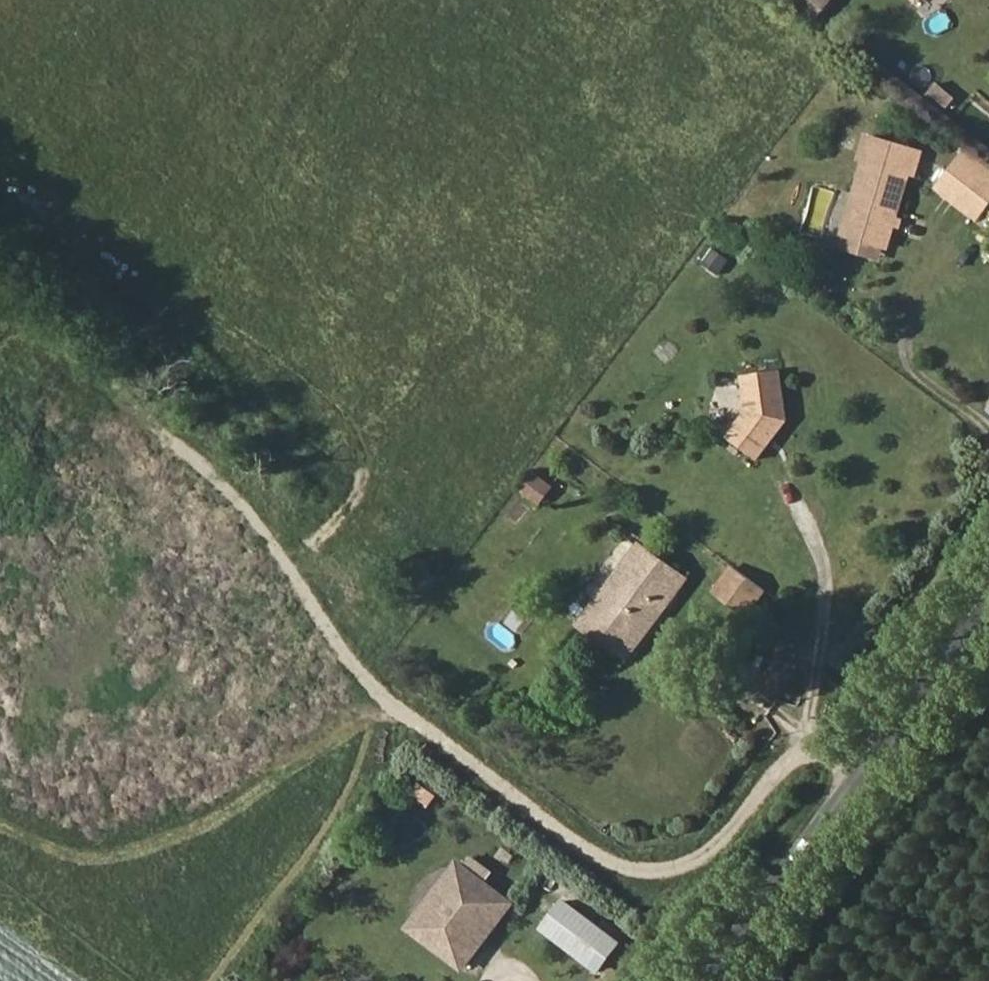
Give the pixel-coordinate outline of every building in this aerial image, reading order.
[(812,24),(831,0),(781,0),(812,24)] [(917,9),(927,0),(909,0),(917,9)] [(862,164),(868,166),(846,240),(853,242),(882,250),(890,253),(910,178),(917,179),(922,157),(869,142),(862,164)] [(972,149),(947,181),(985,211),(988,206),(988,162),(972,149)] [(811,217),(832,219),(835,194),(815,191),(811,217)] [(879,262),(882,250),(853,242),(850,254),(879,262)] [(727,265),(707,250),(696,266),(716,280),(727,265)] [(742,373),(747,409),(726,435),(756,459),(786,418),(779,369),(742,373)] [(549,486),(533,473),(520,490),(535,502),(549,486)] [(627,661),(688,583),(639,545),(580,623),(627,661)] [(747,615),(765,590),(734,567),(716,592),(747,615)] [(451,883),(467,895),(450,918),(484,944),(516,902),(465,864),(451,883)] [(450,918),(467,895),(451,883),(433,905),(450,918)] [(619,943),(566,902),(544,931),(598,972),(619,943)] [(469,965),(484,944),(450,918),(433,905),(417,926),(469,965)]
